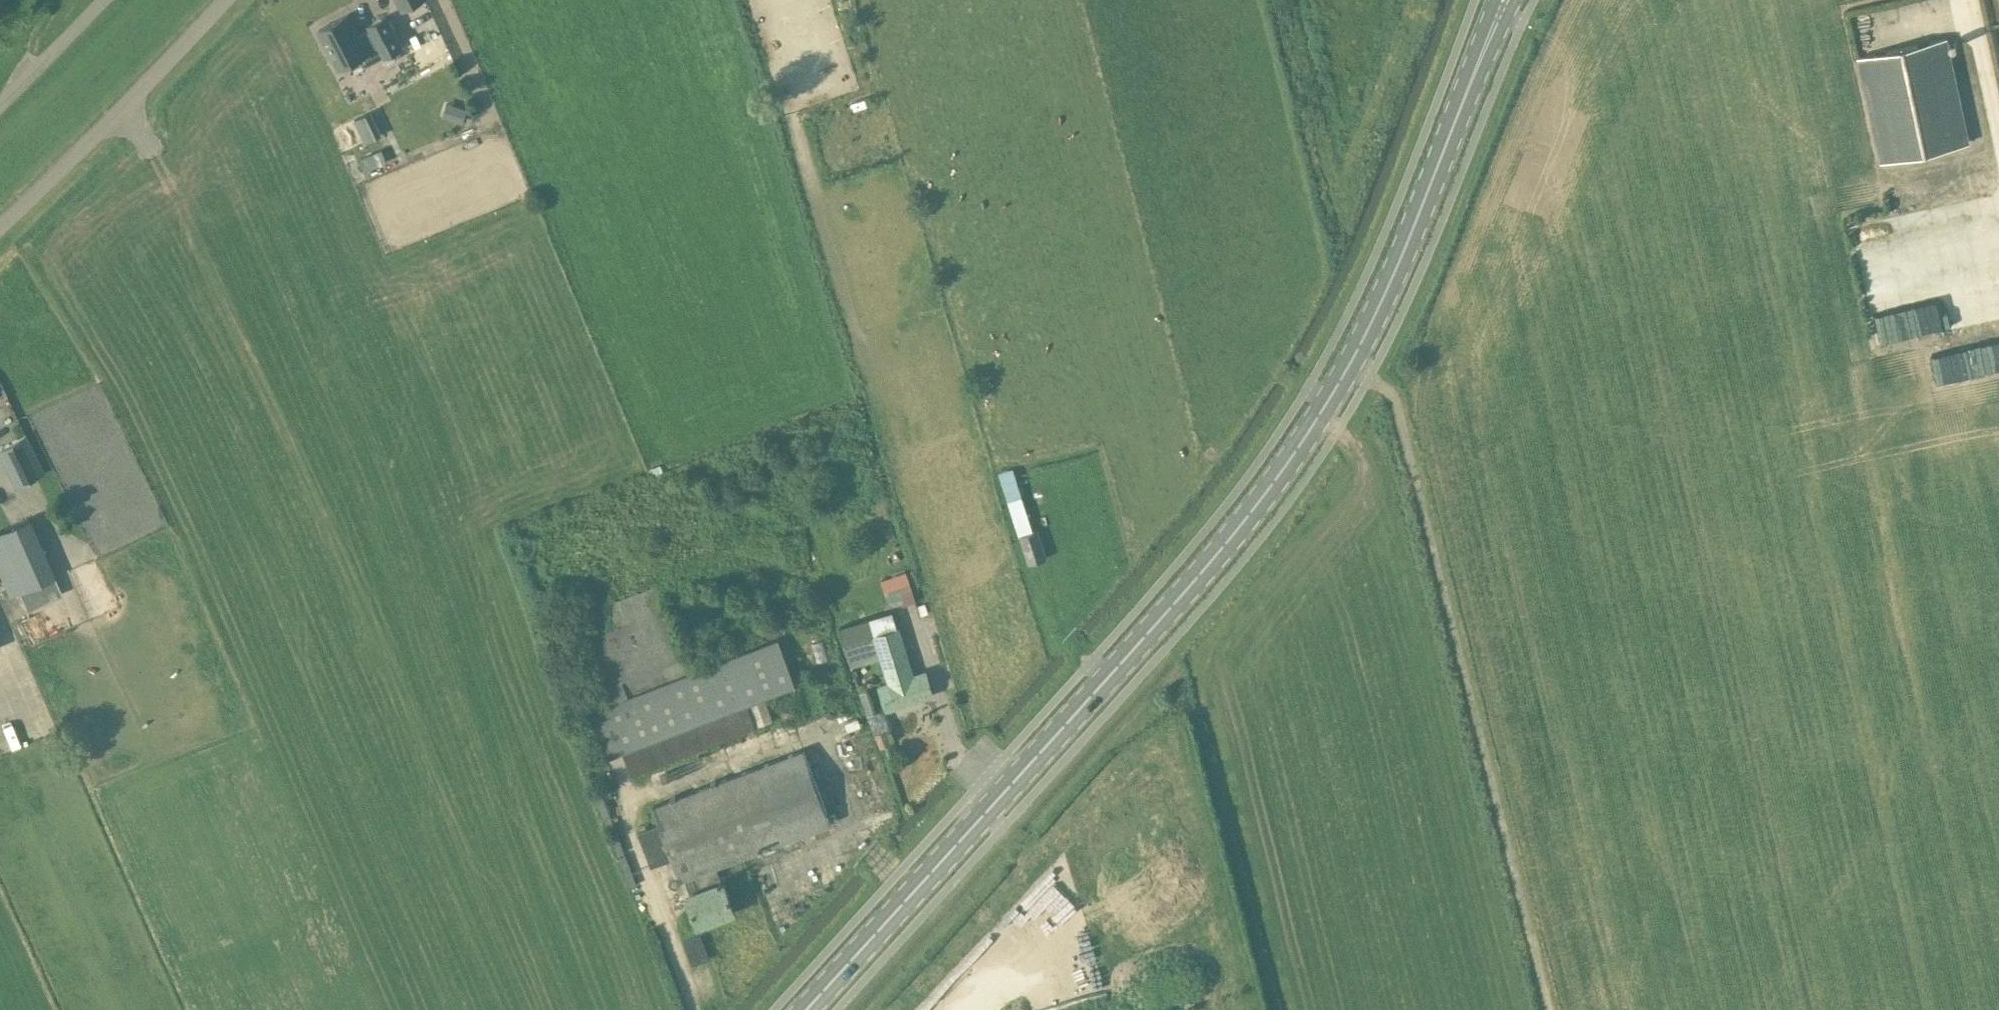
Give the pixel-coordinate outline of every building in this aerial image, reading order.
[(359,35),(348,14),(319,29),(339,67),(367,53),(368,56),(382,49),(385,55),(402,47),(386,16),(369,24),(371,28),(359,35)] [(1969,142),(1947,38),(1858,57),(1880,161),(1969,142)] [(466,109),(445,103),(441,116),(462,122),(466,109)] [(370,109),(352,116),(362,141),(380,134),(370,109)] [(382,147),(357,157),(363,170),(387,160),(382,147)] [(1873,304),(1878,333),(1919,325),(1913,296),(1873,304)] [(1938,385),(1998,375),(1998,359),(1979,363),(1976,344),(1932,352),(1938,385)] [(26,434),(0,448),(0,459),(15,488),(44,472),(26,434)] [(30,518),(0,530),(0,578),(8,597),(19,592),(27,609),(61,594),(54,577),(55,577),(30,518)] [(1020,535),(1028,564),(1047,558),(1039,530),(1020,535)] [(888,601),(894,599),(897,607),(917,601),(911,582),(885,590),(888,601)] [(690,672),(657,585),(606,605),(615,629),(585,640),(609,703),(589,711),(606,757),(623,750),(632,774),(756,727),(747,703),(765,697),(796,685),(778,638),(690,672)] [(913,676),(893,612),(866,620),(869,633),(874,632),(874,634),(843,643),(855,682),(864,679),(859,665),(882,658),(889,683),(879,686),(886,709),(933,695),(926,672),(913,676)] [(747,703),(756,727),(774,720),(765,697),(747,703)] [(886,731),(875,735),(880,748),(891,744),(886,731)] [(830,823),(803,749),(653,806),(660,824),(639,832),(651,865),(672,858),(680,879),(692,875),(698,890),(686,895),(697,925),(735,910),(724,881),(722,881),(716,866),(830,823)] [(681,942),(690,964),(709,956),(700,935),(681,942)]
